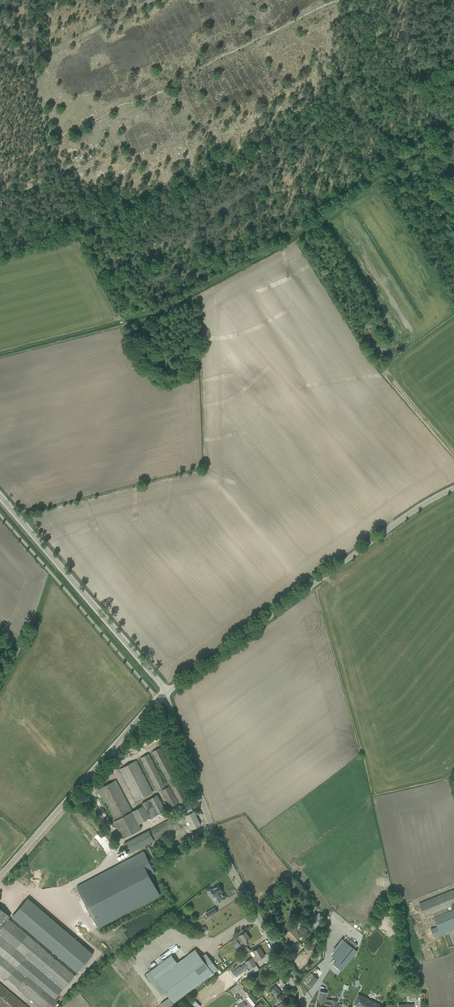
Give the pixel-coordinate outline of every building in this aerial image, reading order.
[(152,752),(179,803),(186,800),(186,801),(187,800),(160,748),(152,752)] [(140,758),(157,790),(167,785),(166,783),(164,784),(148,754),(140,758)] [(118,770),(121,774),(135,801),(153,792),(136,760),(118,770)] [(114,821),(132,811),(116,780),(97,790),(114,821)] [(161,790),(170,806),(178,803),(169,786),(161,790)] [(114,821),(123,839),(142,829),(139,824),(166,811),(157,795),(142,803),(143,806),(132,811),(114,821)] [(191,808),(153,828),(158,838),(176,829),(190,821),(191,823),(188,825),(191,830),(196,827),(200,825),(193,812),(191,808)] [(149,830),(124,843),(129,853),(154,840),(149,830)] [(144,851),(76,887),(98,927),(160,895),(150,876),(155,873),(144,851)] [(295,881),(289,886),(297,895),(302,891),(295,881)] [(226,898),(222,892),(218,885),(217,886),(217,885),(214,887),(214,888),(210,890),(214,896),(215,896),(217,900),(214,902),(217,905),(221,902),(221,901),(226,898)] [(424,917),(453,905),(453,893),(453,890),(419,904),(424,917)] [(93,954),(28,899),(12,917),(77,972),(87,961),(93,954)] [(5,980),(7,978),(25,956),(64,989),(75,975),(28,935),(9,919),(8,919),(8,918),(10,916),(0,908),(0,976),(5,980)] [(208,917),(217,912),(215,908),(206,913),(208,917)] [(453,910),(434,918),(437,926),(430,929),(433,937),(446,932),(445,929),(453,925),(453,912),(453,910)] [(321,926),(319,924),(324,919),(319,912),(313,918),(315,920),(310,925),(316,931),(321,926)] [(187,920),(183,914),(178,918),(182,923),(187,920)] [(289,935),(292,939),(291,939),(294,942),(300,936),(297,932),(298,932),(296,930),(298,927),(295,923),(291,927),(292,928),(288,932),(284,935),(286,937),(289,935)] [(245,932),(231,941),(236,948),(240,946),(240,945),(244,942),(250,938),(245,932)] [(336,960),(336,961),(333,964),(341,971),(357,951),(349,944),(345,941),(332,957),(336,960)] [(255,956),(253,958),(255,961),(264,956),(259,947),(253,951),(255,956)] [(158,965),(149,972),(173,1003),(218,969),(206,953),(201,957),(195,949),(164,973),(158,965)] [(256,965),(252,958),(245,962),(249,970),(256,965)] [(246,970),(243,965),(240,967),(239,966),(232,972),(236,977),(246,970)] [(311,973),(304,982),(307,984),(306,984),(311,988),(318,979),(311,973)] [(16,988),(39,1006),(52,1006),(58,999),(56,998),(28,974),(16,988)] [(232,994),(244,987),(241,982),(229,989),(232,994)] [(0,984),(0,1006),(28,1006),(0,984)] [(314,1006),(335,1006),(324,1004),(325,1000),(323,999),(324,994),(317,992),(315,1002),(314,1002),(314,1006)] [(356,999),(359,1001),(357,1005),(361,1006),(379,1006),(380,1005),(358,995),(356,999)] [(248,996),(246,998),(252,1006),(255,1004),(248,996)] [(168,998),(160,1004),(162,1006),(175,1006),(168,998)] [(191,1002),(196,1006),(200,1006),(201,1006),(194,999),(191,1002)]
